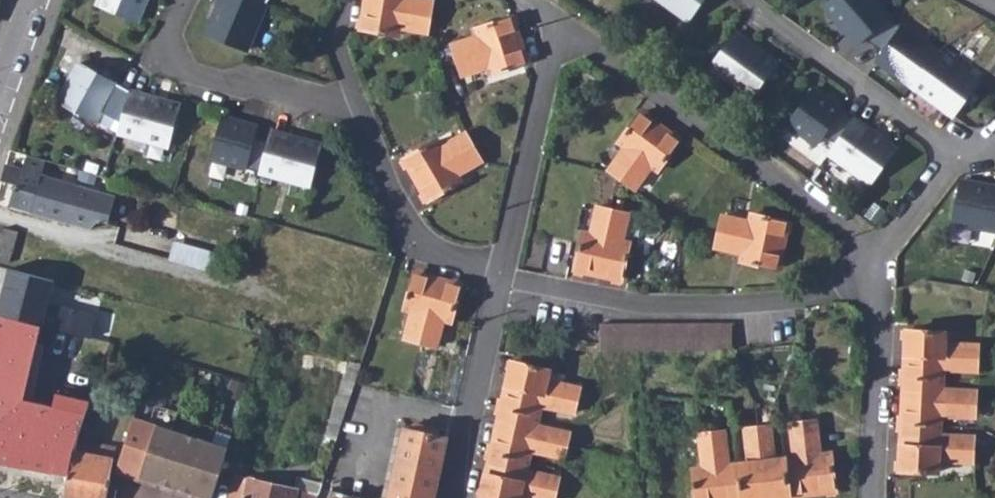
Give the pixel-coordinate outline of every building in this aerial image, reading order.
[(92,1),(133,18),(140,0),(93,0),(92,1)] [(203,30),(245,46),(260,5),(261,2),(257,0),(215,0),(203,30)] [(365,7),(429,21),(432,5),(406,0),(366,0),(365,7)] [(685,20),(698,0),(656,0),(685,20)] [(854,46),(861,40),(885,17),(869,0),(831,0),(820,11),(854,46)] [(5,26),(13,7),(0,4),(0,25),(5,26)] [(429,21),(365,7),(361,29),(397,37),(399,29),(426,35),(429,21)] [(452,49),(458,63),(519,39),(511,17),(476,32),(479,39),(452,49)] [(885,17),(861,40),(880,53),(873,63),(909,89),(935,54),(885,17)] [(731,34),(705,69),(748,100),(773,65),(731,34)] [(519,39),(458,63),(464,78),(490,68),(494,76),(523,63),(528,62),(519,39)] [(909,89),(937,108),(943,102),(966,75),(935,54),(909,89)] [(116,119),(117,120),(125,89),(73,60),(52,98),(90,120),(93,117),(111,128),(116,119)] [(937,108),(953,117),(978,83),(966,75),(943,102),(937,108)] [(117,120),(113,131),(163,145),(175,103),(125,89),(117,120)] [(784,126),(823,155),(849,121),(809,92),(784,126)] [(624,149),(607,171),(619,181),(659,128),(641,114),(617,144),(624,149)] [(206,157),(256,172),(268,130),(219,115),(206,157)] [(849,121),(823,155),(866,187),(892,152),(849,121)] [(659,128),(619,181),(632,191),(650,168),(656,173),(678,142),(659,128)] [(268,130),(256,172),(304,186),(317,144),(268,130)] [(400,161),(413,181),(468,143),(460,130),(436,146),(432,140),(400,161)] [(468,143),(413,181),(426,200),(458,179),(454,172),(478,157),(468,143)] [(45,159),(26,154),(21,170),(6,166),(0,181),(15,185),(8,208),(29,214),(40,176),(45,159)] [(114,196),(40,176),(29,214),(88,231),(97,222),(106,224),(114,196)] [(994,231),(994,187),(963,181),(954,223),(994,231)] [(575,270),(597,275),(612,213),(597,209),(591,235),(583,234),(575,270)] [(612,213),(597,275),(620,280),(629,244),(621,243),(627,216),(612,213)] [(718,224),(716,238),(781,248),(784,225),(746,220),(745,227),(718,224)] [(1,229),(0,234),(0,263),(7,265),(16,233),(1,229)] [(781,248),(716,238),(713,255),(741,259),(740,266),(777,271),(781,248)] [(197,251),(171,244),(167,262),(192,269),(197,251)] [(210,255),(197,251),(192,269),(205,273),(210,255)] [(0,310),(0,317),(40,328),(90,341),(97,316),(49,303),(55,281),(11,269),(0,310)] [(404,340),(418,343),(436,279),(414,273),(403,310),(411,312),(404,340)] [(436,279),(418,343),(434,347),(441,320),(449,321),(460,285),(436,279)] [(69,475),(75,449),(79,438),(88,406),(54,397),(50,409),(21,401),(40,328),(0,317),(0,460),(69,475)] [(638,322),(626,323),(627,349),(637,349),(638,322)] [(638,322),(637,349),(653,349),(652,322),(638,322)] [(666,322),(652,322),(653,349),(666,348),(666,322)] [(679,322),(666,322),(666,348),(679,348),(679,322)] [(613,323),(599,323),(600,342),(600,349),(613,349),(613,323)] [(626,323),(613,323),(613,349),(627,349),(626,323)] [(907,330),(906,350),(974,353),(974,339),(945,338),(945,332),(907,330)] [(906,350),(904,375),(943,376),(943,368),(973,369),(974,353),(906,350)] [(510,361),(505,384),(577,399),(579,387),(544,380),(546,369),(510,361)] [(348,363),(330,422),(338,425),(352,385),(357,365),(348,363)] [(904,375),(904,398),(972,400),(973,387),(943,385),(943,376),(904,375)] [(505,384),(500,406),(538,414),(540,405),(574,412),(577,399),(505,384)] [(904,398),(902,420),(941,422),(942,415),(972,415),(972,400),(904,398)] [(500,406),(495,429),(566,444),(569,432),(535,424),(538,414),(500,406)] [(117,470),(154,482),(152,488),(159,490),(161,484),(190,493),(188,497),(196,497),(197,495),(207,497),(212,497),(226,451),(227,448),(133,419),(117,470)] [(816,419),(803,420),(812,492),(833,489),(829,452),(820,452),(816,419)] [(796,456),(784,458),(789,495),(812,492),(803,420),(791,422),(796,456)] [(902,420),(901,445),(971,447),(971,432),(941,431),(941,422),(902,420)] [(330,422),(324,437),(334,439),(338,425),(330,422)] [(446,437),(438,435),(439,429),(413,423),(412,429),(403,428),(388,497),(432,497),(446,437)] [(403,428),(395,426),(379,496),(377,497),(388,497),(403,428)] [(757,427),(766,497),(769,497),(789,495),(784,458),(773,459),(768,426),(757,427)] [(738,464),(742,497),(766,497),(757,427),(744,428),(749,463),(738,464)] [(495,429),(491,452),(527,459),(530,449),(564,457),(566,444),(495,429)] [(710,433),(718,497),(742,497),(738,464),(728,466),(723,432),(710,433)] [(699,435),(703,469),(691,471),(694,497),(718,497),(710,433),(699,435)] [(79,438),(75,449),(113,457),(115,446),(79,438)] [(971,447),(901,445),(900,469),(938,470),(939,462),(971,463),(971,447)] [(64,497),(104,497),(113,457),(75,449),(69,475),(64,497)] [(491,452),(486,475),(557,492),(560,479),(526,470),(527,459),(491,452)] [(117,470),(115,477),(152,488),(154,482),(117,470)] [(316,494),(232,475),(227,497),(315,497),(316,494)] [(486,475),(481,497),(519,497),(520,495),(532,497),(556,497),(557,492),(486,475)] [(313,483),(319,485),(321,478),(316,476),(313,483)] [(159,490),(184,497),(188,497),(190,493),(161,484),(159,490)]
